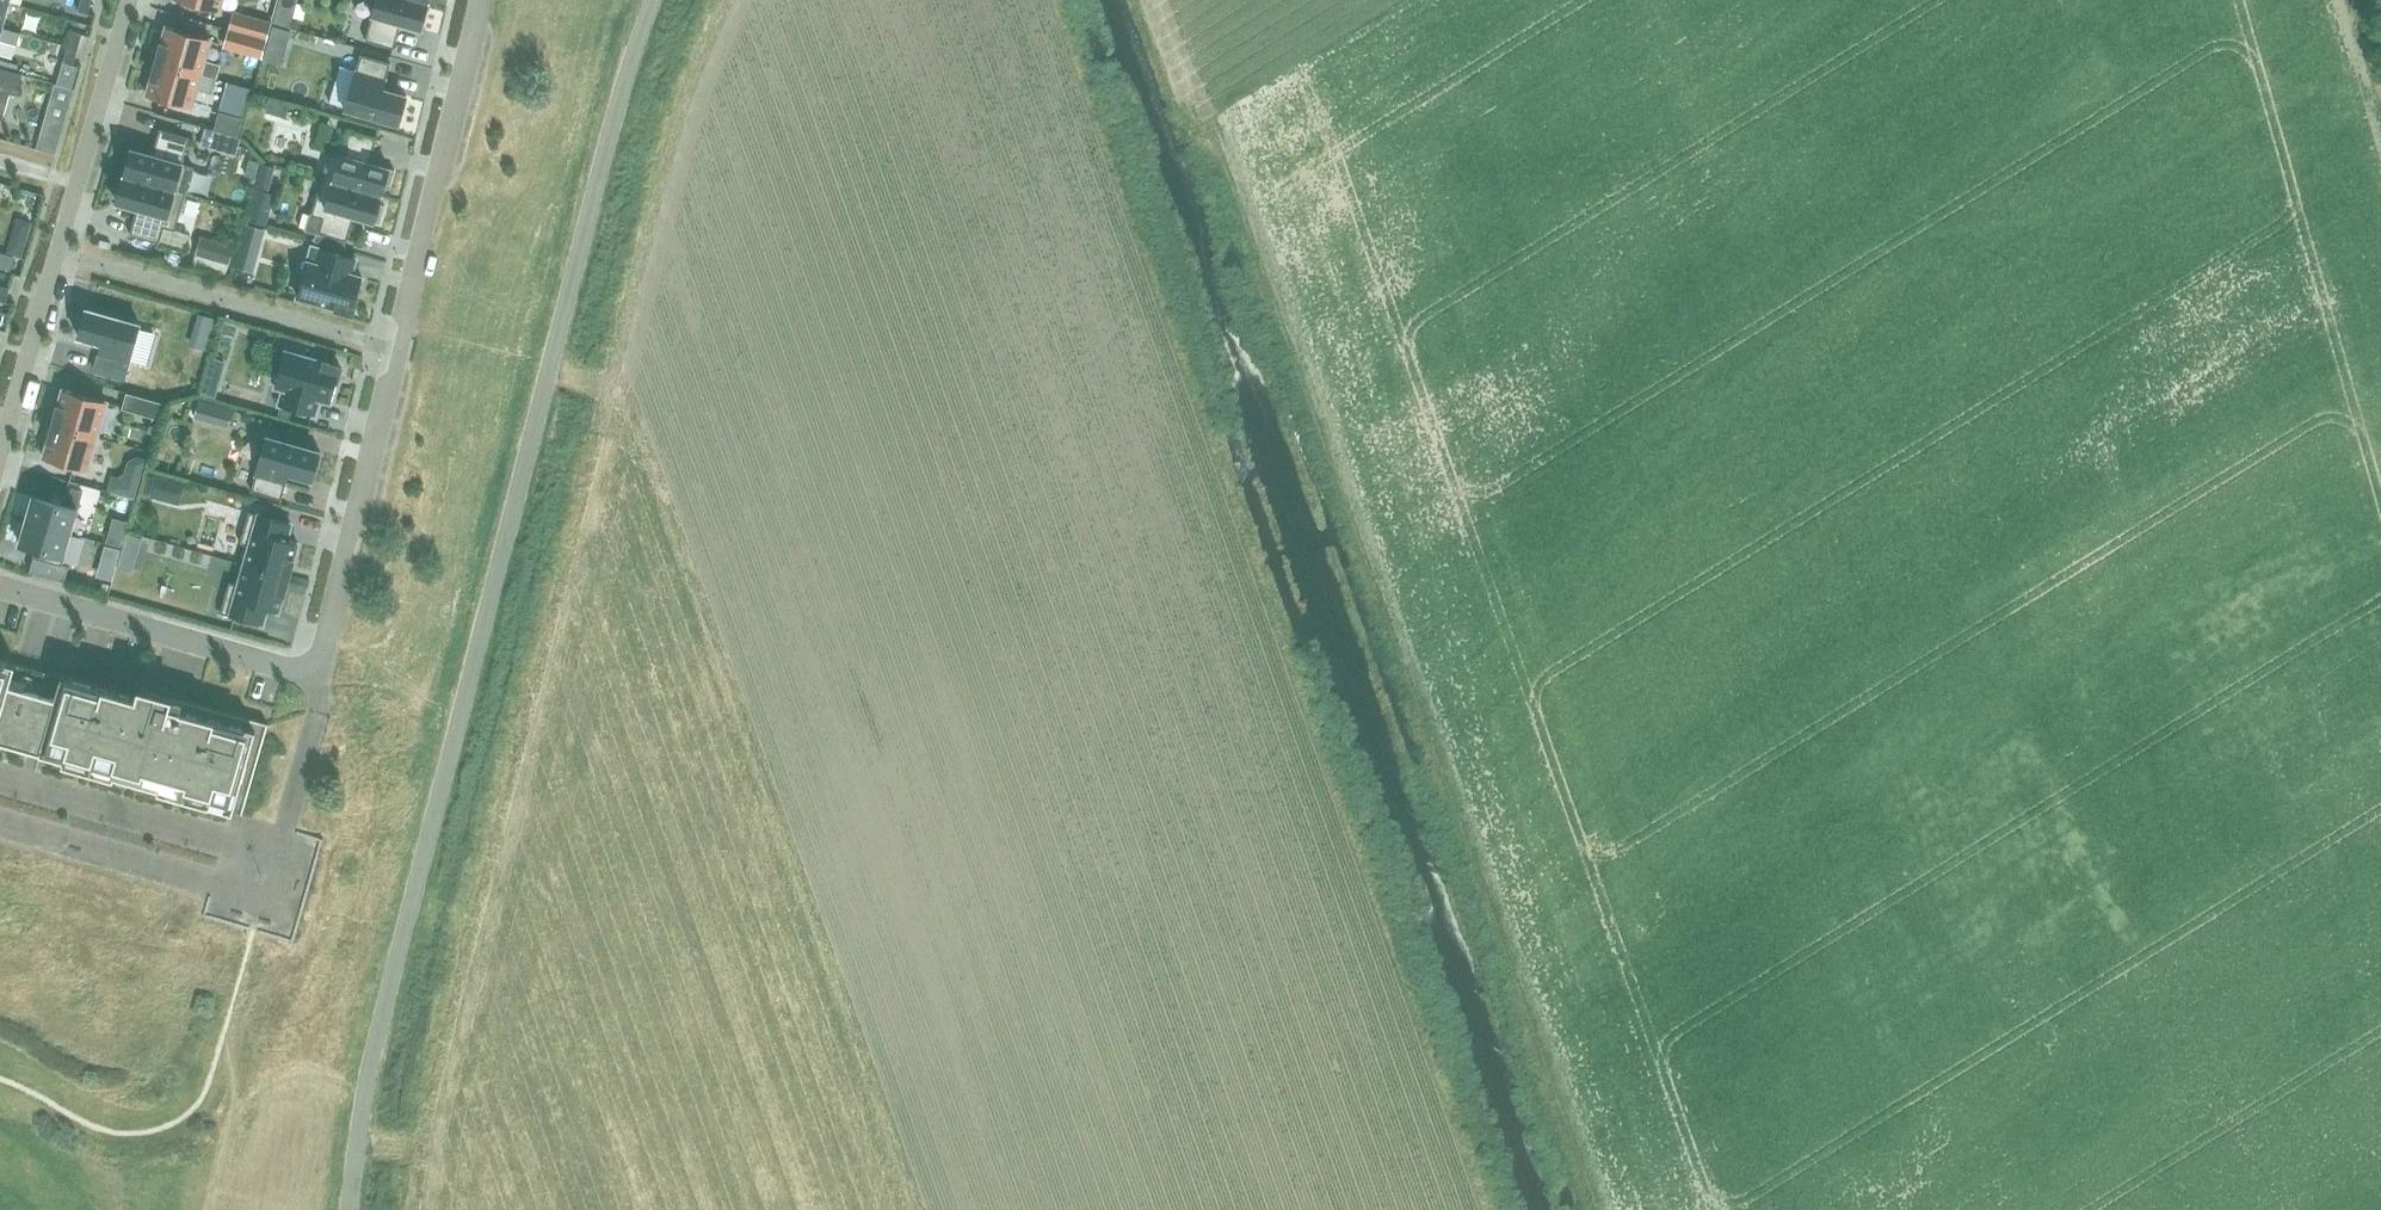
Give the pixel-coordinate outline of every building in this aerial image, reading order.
[(89,13),(92,0),(81,0),(78,10),(88,13),(89,13)] [(219,12),(222,0),(178,0),(219,12)] [(425,0),(373,0),(362,36),(390,45),(398,21),(419,27),(428,1),(425,0)] [(3,28),(10,4),(0,1),(0,28),(3,28)] [(227,29),(268,40),(272,21),(232,11),(227,29)] [(272,21),(268,40),(288,45),(293,27),(272,21)] [(157,60),(201,73),(217,77),(220,64),(205,59),(205,58),(211,38),(167,26),(157,60)] [(268,40),(227,29),(223,47),(263,58),(268,40)] [(79,48),(83,34),(72,31),(68,45),(79,48)] [(74,63),(74,62),(79,48),(68,45),(64,60),(74,63)] [(345,109),(399,124),(407,95),(383,88),(391,62),(361,54),(345,109)] [(201,73),(157,60),(147,95),(191,108),(197,87),(213,91),(217,77),(201,73)] [(63,62),(57,84),(73,89),(79,67),(63,62)] [(0,67),(0,119),(3,120),(7,103),(11,92),(17,94),(23,74),(0,67)] [(241,106),(248,80),(238,77),(231,104),(241,106)] [(57,84),(56,84),(38,149),(56,154),(74,89),(73,89),(57,84)] [(270,97),(266,110),(283,115),(287,102),(270,97)] [(222,132),(238,136),(243,117),(219,111),(214,129),(217,130),(222,132)] [(404,146),(407,130),(380,125),(377,141),(404,146)] [(205,127),(200,144),(217,149),(222,132),(217,130),(214,129),(205,127)] [(132,148),(124,175),(185,193),(193,166),(181,162),(189,136),(160,128),(153,154),(132,148)] [(327,151),(319,177),(381,195),(384,186),(389,188),(394,170),(367,162),(374,137),(345,129),(338,154),(327,151)] [(255,187),(246,220),(266,226),(275,193),(268,191),(275,166),(262,162),(255,187)] [(124,175),(117,203),(139,209),(132,234),(158,242),(163,226),(175,230),(185,193),(124,175)] [(312,204),(305,229),(316,232),(345,240),(352,215),(379,223),(384,205),(379,203),(381,195),(330,180),(319,177),(312,204)] [(245,223),(239,244),(259,250),(265,229),(245,223)] [(11,232),(5,253),(15,255),(23,258),(29,238),(11,232)] [(316,232),(314,241),(343,248),(345,240),(316,232)] [(200,237),(195,255),(228,265),(233,246),(200,237)] [(307,264),(297,296),(306,299),(353,313),(363,277),(352,274),(357,258),(321,247),(311,245),(306,263),(307,264)] [(10,269),(15,255),(5,253),(0,251),(0,266),(10,269)] [(10,288),(0,285),(0,300),(6,302),(10,288)] [(101,353),(100,353),(95,370),(124,379),(140,323),(87,308),(78,337),(103,344),(101,353)] [(172,318),(168,332),(181,336),(186,322),(172,318)] [(341,366),(286,351),(276,386),(284,389),(280,405),(316,415),(320,399),(331,402),(341,366)] [(204,379),(200,394),(214,398),(218,384),(204,379)] [(53,423),(97,434),(107,400),(63,388),(53,423)] [(126,390),(122,406),(159,416),(163,400),(126,390)] [(256,396),(254,406),(263,408),(266,399),(256,396)] [(200,397),(195,415),(211,419),(216,402),(200,397)] [(97,434),(53,423),(44,457),(88,469),(97,434)] [(251,491),(281,499),(289,473),(312,480),(321,451),(267,435),(251,491)] [(129,460),(125,472),(141,477),(145,465),(147,458),(138,455),(129,460)] [(148,473),(143,491),(150,493),(155,475),(148,473)] [(150,493),(149,494),(164,499),(170,478),(155,473),(155,475),(150,493)] [(125,480),(121,494),(135,498),(139,484),(125,480)] [(27,519),(72,532),(79,507),(81,499),(53,491),(51,500),(34,495),(27,519)] [(251,545),(245,564),(289,577),(299,542),(288,539),(292,523),(250,511),(241,542),(251,545)] [(64,563),(72,532),(27,519),(20,544),(37,548),(35,556),(31,571),(66,580),(71,565),(64,563)] [(109,528),(105,541),(121,545),(125,532),(109,528)] [(128,533),(124,547),(139,552),(143,538),(128,533)] [(105,545),(102,556),(118,561),(121,549),(105,545)] [(279,611),(289,577),(245,564),(239,584),(230,581),(221,612),(263,624),(268,608),(279,611)] [(94,575),(90,588),(104,592),(108,579),(94,575)] [(17,659),(0,654),(0,739),(30,747),(30,746),(41,749),(41,750),(65,757),(63,762),(115,776),(116,773),(160,785),(159,788),(211,802),(211,801),(235,808),(257,725),(265,728),(243,809),(244,810),(270,718),(140,682),(137,692),(63,672),(59,688),(12,675),(17,659)]
